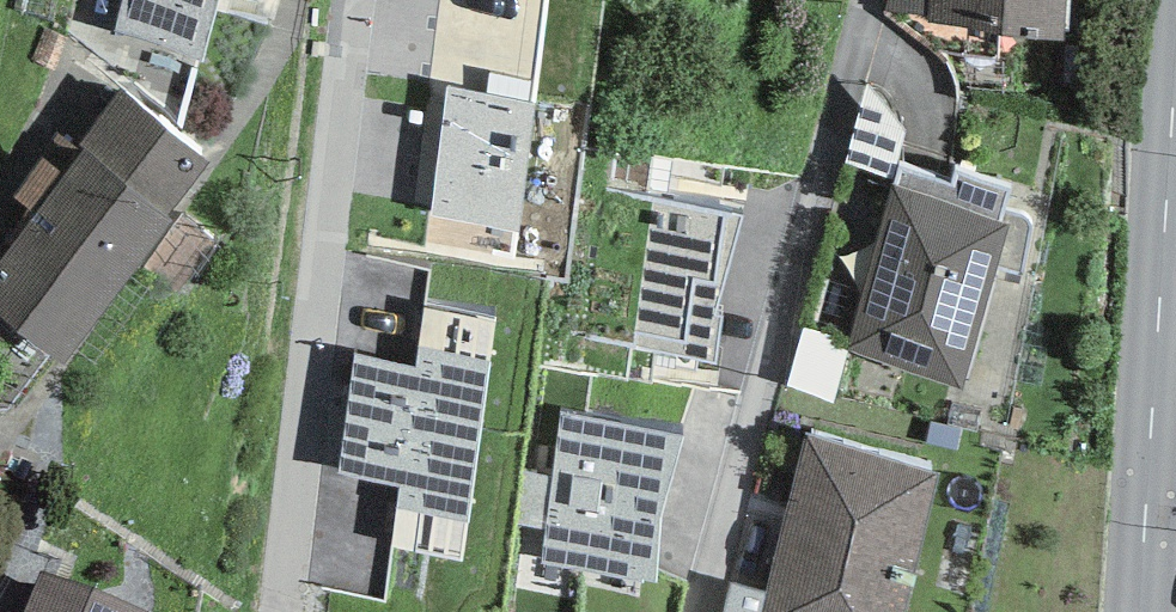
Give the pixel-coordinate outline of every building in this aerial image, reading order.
[(113,34),(202,62),(218,0),(122,0),(113,34)] [(928,0),(886,0),(882,11),(927,15),(928,0)] [(927,15),(926,22),(972,28),(973,39),(1069,43),(1071,0),(928,0),(927,15)] [(534,102),(447,87),(430,214),(518,231),(534,102)] [(208,162),(118,92),(76,147),(61,135),(44,158),(12,198),(34,214),(29,222),(120,291),(173,222),(166,216),(208,162)] [(1012,185),(957,166),(952,184),(901,163),(847,349),(962,390),(1009,228),(998,224),(1012,185)] [(652,199),(641,273),(722,287),(743,217),(652,199)] [(120,291),(29,222),(0,260),(0,314),(64,363),(120,291)] [(715,316),(722,287),(641,273),(633,349),(714,365),(722,316),(715,316)] [(355,355),(346,417),(480,445),(495,318),(426,305),(416,368),(355,355)] [(683,438),(560,412),(539,564),(654,583),(659,519),(683,438)] [(480,445),(346,417),(337,473),(399,487),(391,549),(461,562),(480,445)] [(805,431),(761,611),(906,611),(938,474),(805,431)] [(40,570),(22,611),(142,611),(40,570)]
